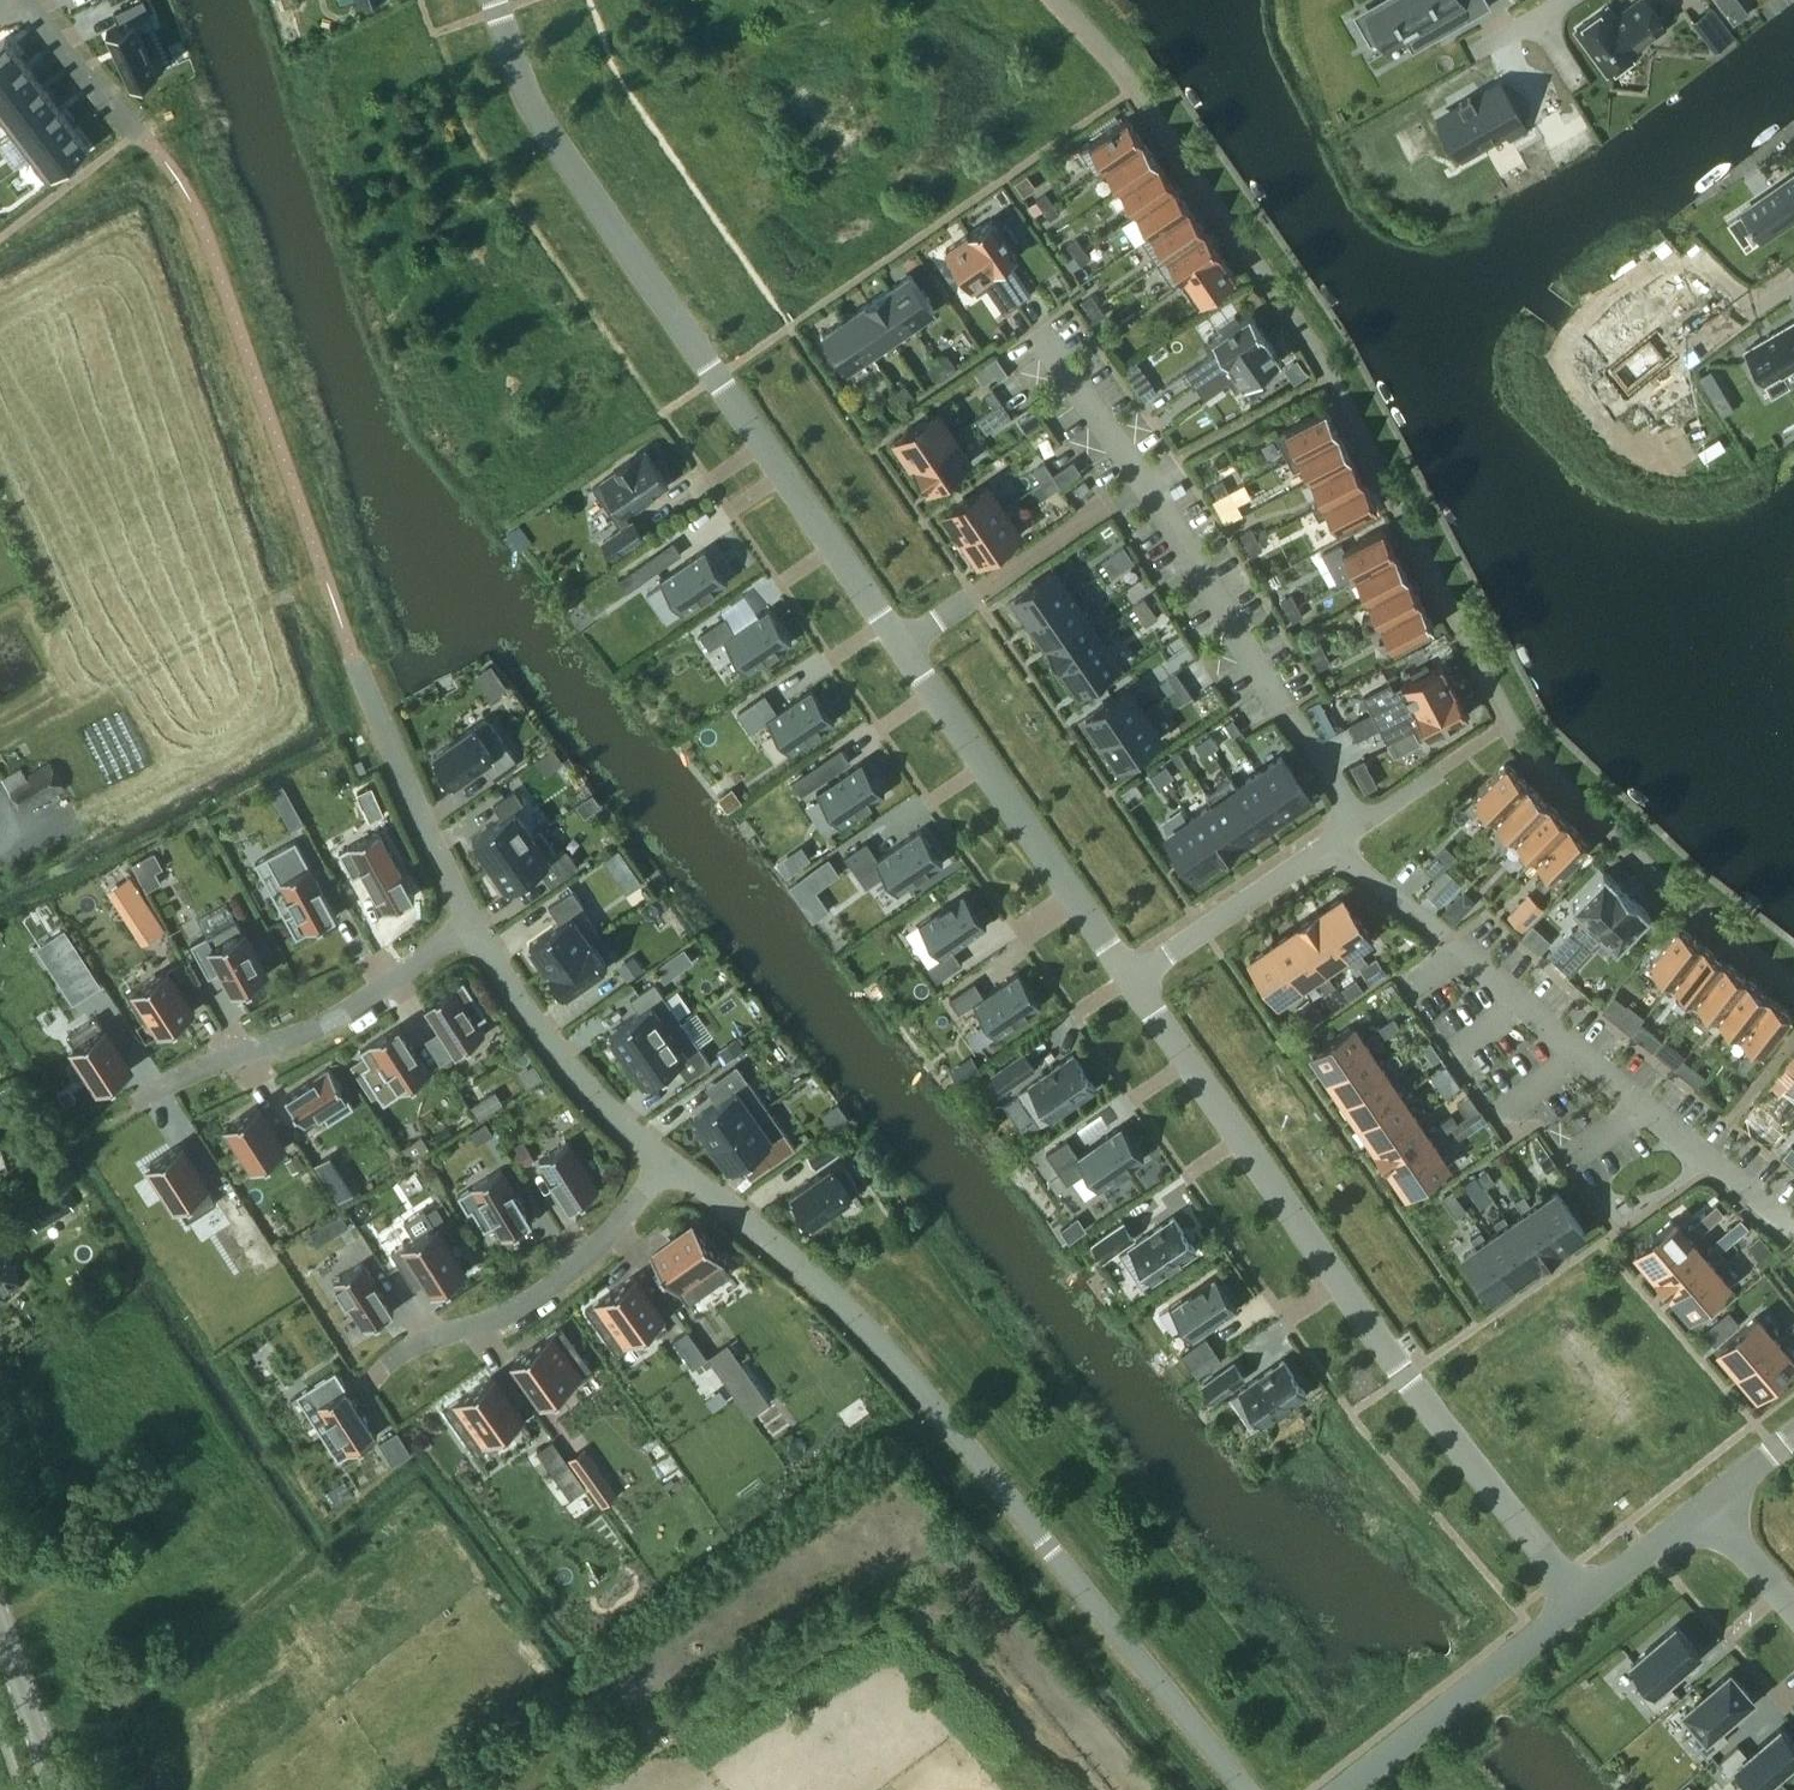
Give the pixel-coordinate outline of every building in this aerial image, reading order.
[(106,30),(131,84),(164,69),(156,51),(151,54),(134,18),(149,11),(144,0),(138,0),(114,11),(120,24),(106,30)] [(1491,5),(1488,0),(1390,0),(1368,13),(1389,50),(1407,39),(1413,50),(1438,36),(1432,25),(1442,19),(1448,29),(1491,5)] [(1577,27),(1610,72),(1640,50),(1637,45),(1666,24),(1648,0),(1640,0),(1624,12),(1617,18),(1607,5),(1577,27)] [(1698,17),(1711,34),(1726,22),(1713,5),(1698,17)] [(23,58),(6,36),(0,40),(0,76),(23,58)] [(0,76),(0,111),(40,80),(23,58),(0,76)] [(0,111),(0,119),(13,136),(56,102),(40,80),(0,111)] [(1461,107),(1441,118),(1459,148),(1480,136),(1483,141),(1506,128),(1511,138),(1526,130),(1500,84),(1475,99),(1472,93),(1458,101),(1461,107)] [(56,102),(13,136),(30,158),(73,124),(56,102)] [(1106,167),(1106,166),(1143,140),(1127,117),(1090,143),(1080,150),(1097,173),(1106,167)] [(73,124),(30,158),(47,180),(54,175),(56,178),(57,179),(71,169),(67,164),(90,147),(73,124)] [(1159,163),(1143,140),(1106,166),(1106,167),(1121,189),(1159,163)] [(1121,189),(1137,211),(1174,186),(1159,163),(1121,189)] [(1760,240),(1793,217),(1793,175),(1741,212),(1760,240)] [(1137,211),(1152,233),(1152,234),(1190,208),(1174,186),(1137,211)] [(1053,202),(1047,192),(1036,199),(1043,209),(1053,202)] [(1060,212),(1053,202),(1043,209),(1049,219),(1060,212)] [(1190,208),(1152,234),(1152,233),(1142,240),(1158,263),(1205,231),(1190,208)] [(993,217),(970,232),(1001,278),(1018,303),(1032,293),(1020,276),(1015,268),(1014,269),(1011,271),(1006,263),(1019,254),(1011,244),(1017,239),(1006,223),(1000,227),(993,217)] [(1184,280),(1183,279),(1221,253),(1205,231),(1158,263),(1174,286),(1184,280)] [(1004,312),(1018,303),(1001,278),(970,232),(946,248),(954,259),(948,263),(959,280),(965,276),(972,286),(978,294),(980,292),(987,288),(992,295),(1004,312)] [(1067,244),(1074,254),(1084,247),(1078,237),(1067,244)] [(1091,257),(1084,247),(1074,254),(1080,264),(1091,257)] [(1237,277),(1221,253),(1183,279),(1184,280),(1199,302),(1237,277)] [(1644,333),(1693,295),(1674,272),(1606,326),(1617,340),(1602,352),(1616,368),(1611,372),(1628,393),(1632,389),(1646,406),(1659,396),(1661,398),(1666,403),(1687,387),(1665,360),(1644,333)] [(910,273),(888,289),(912,324),(934,308),(910,273)] [(888,289),(867,303),(891,338),(912,324),(888,289)] [(1082,300),(1089,310),(1100,303),(1093,293),(1082,300)] [(867,303),(845,318),(869,353),(891,338),(867,303)] [(1107,313),(1100,303),(1089,310),(1096,320),(1107,313)] [(1186,371),(1195,384),(1266,336),(1250,313),(1239,320),(1235,314),(1219,325),(1223,331),(1212,338),(1204,344),(1211,354),(1186,371)] [(845,318),(823,333),(847,368),(869,353),(845,318)] [(1793,367),(1793,321),(1747,351),(1774,397),(1790,386),(1783,374),(1793,367)] [(1122,336),(1115,326),(1105,332),(1112,343),(1122,336)] [(1282,359),(1266,336),(1195,384),(1205,398),(1229,381),(1236,391),(1244,385),(1255,378),(1259,384),(1275,373),(1271,367),(1282,359)] [(949,354),(938,362),(945,371),(955,364),(949,354)] [(1009,372),(997,356),(988,363),(1000,379),(1009,372)] [(1136,359),(1123,368),(1140,393),(1153,384),(1136,359)] [(938,362),(928,369),(935,378),(945,371),(938,362)] [(1711,368),(1698,375),(1710,395),(1723,388),(1711,368)] [(906,384),(896,391),(903,401),(913,394),(906,384)] [(994,389),(986,395),(995,406),(1002,401),(994,389)] [(893,408),(903,401),(896,391),(886,398),(893,408)] [(1002,401),(995,406),(1003,418),(1010,413),(1002,401)] [(990,410),(978,418),(987,431),(1004,419),(1003,418),(995,406),(990,410)] [(1028,434),(1045,420),(1034,406),(1017,420),(1028,434)] [(1275,435),(1288,460),(1339,433),(1326,408),(1286,429),(1275,435)] [(912,463),(954,434),(938,410),(896,439),(899,444),(912,463)] [(1352,458),(1339,433),(1288,460),(1294,470),(1304,465),(1311,479),(1352,458)] [(929,487),(971,458),(954,434),(912,463),(929,487)] [(669,483),(646,449),(632,459),(631,457),(617,467),(618,469),(602,479),(603,480),(593,486),(622,528),(603,541),(613,556),(644,535),(634,520),(631,521),(625,513),(669,483)] [(1311,479),(1324,502),(1324,503),(1364,482),(1352,458),(1311,479)] [(1033,470),(1041,481),(1053,473),(1045,461),(1033,470)] [(1053,473),(1041,481),(1049,493),(1061,485),(1053,473)] [(1218,496),(1229,490),(1224,479),(1212,485),(1218,496)] [(1329,513),(1337,528),(1377,507),(1364,482),(1324,503),(1324,502),(1313,508),(1319,519),(1329,513)] [(962,536),(1004,507),(988,483),(946,512),(962,536)] [(1235,501),(1229,490),(1218,496),(1223,507),(1235,501)] [(1021,530),(1004,507),(962,536),(979,559),(1021,530)] [(1252,527),(1241,532),(1246,543),(1257,538),(1252,527)] [(1383,528),(1342,549),(1356,574),(1396,553),(1383,528)] [(1263,548),(1257,538),(1246,543),(1252,554),(1263,548)] [(667,622),(728,580),(705,547),(660,578),(663,582),(647,594),(667,622)] [(652,567),(642,552),(625,564),(634,579),(652,567)] [(1102,560),(1107,568),(1119,560),(1114,552),(1102,560)] [(1356,574),(1368,598),(1409,577),(1396,553),(1356,574)] [(1107,568),(1113,576),(1125,568),(1119,560),(1107,568)] [(1031,620),(1071,592),(1055,569),(1015,597),(1031,620)] [(1381,623),(1421,602),(1409,577),(1368,598),(1375,612),(1365,618),(1371,629),(1381,623)] [(1071,592),(1031,620),(1046,643),(1087,615),(1071,592)] [(1282,598),(1287,609),(1298,604),(1293,593),(1282,598)] [(1133,605),(1140,615),(1151,607),(1145,597),(1133,605)] [(1381,623),(1394,648),(1434,627),(1421,602),(1381,623)] [(1303,615),(1298,604),(1287,609),(1292,620),(1303,615)] [(769,606),(736,630),(726,615),(700,633),(710,647),(724,637),(747,671),(793,640),(769,606)] [(1151,607),(1140,615),(1146,625),(1158,616),(1151,607)] [(1062,666),(1103,638),(1087,615),(1046,643),(1062,666)] [(1078,689),(1118,661),(1103,638),(1062,666),(1078,689)] [(1326,651),(1320,640),(1310,645),(1315,656),(1326,651)] [(1331,662),(1326,651),(1315,656),(1320,667),(1331,662)] [(1372,712),(1380,727),(1406,714),(1455,688),(1442,663),(1431,669),(1428,663),(1410,672),(1413,678),(1402,684),(1393,689),(1390,682),(1363,695),(1372,712)] [(1169,676),(1177,688),(1185,683),(1177,671),(1169,676)] [(1193,695),(1185,683),(1177,688),(1185,700),(1193,695)] [(835,719),(812,686),(777,710),(765,693),(739,711),(751,729),(768,718),(790,750),(835,719)] [(1102,739),(1145,710),(1128,687),(1086,715),(1102,739)] [(1468,714),(1455,688),(1406,714),(1380,727),(1387,742),(1414,728),(1419,739),(1428,734),(1439,728),(1443,735),(1460,726),(1457,719),(1468,714)] [(1178,720),(1173,712),(1184,705),(1173,689),(1149,705),(1164,729),(1178,720)] [(1102,739),(1119,763),(1161,734),(1145,710),(1102,739)] [(1315,719),(1322,732),(1335,725),(1328,712),(1315,719)] [(487,716),(433,754),(453,783),(483,762),(491,774),(515,757),(487,716)] [(1234,735),(1241,729),(1233,718),(1225,723),(1234,735)] [(1211,750),(1219,745),(1211,733),(1203,738),(1211,750)] [(1203,755),(1211,750),(1203,738),(1195,744),(1203,755)] [(1260,771),(1287,811),(1310,796),(1282,755),(1260,771)] [(891,789),(868,756),(823,787),(846,820),(891,789)] [(1364,759),(1352,765),(1365,790),(1377,783),(1364,759)] [(1474,797),(1464,807),(1473,816),(1483,806),(1494,817),(1527,782),(1507,762),(1473,797),(1474,797)] [(1166,781),(1174,776),(1166,764),(1158,769),(1166,781)] [(822,780),(812,766),(795,778),(805,792),(822,780)] [(20,767),(1,778),(21,812),(63,787),(52,767),(28,781),(20,767)] [(1158,787),(1166,781),(1158,769),(1150,775),(1158,787)] [(1237,786),(1265,826),(1287,811),(1260,771),(1237,786)] [(1212,803),(1240,844),(1265,826),(1237,786),(1231,777),(1228,778),(1206,794),(1212,803)] [(1494,817),(1514,837),(1548,802),(1527,782),(1494,817)] [(298,809),(284,784),(273,790),(287,815),(298,809)] [(384,812),(372,785),(359,791),(371,818),(384,812)] [(533,834),(516,808),(524,802),(515,789),(494,804),(503,817),(473,838),(491,863),(533,834)] [(1527,865),(1535,857),(1569,822),(1548,802),(1514,837),(1527,849),(1519,857),(1527,865)] [(1190,819),(1217,859),(1240,844),(1212,803),(1190,819)] [(1195,874),(1217,859),(1190,819),(1167,834),(1195,874)] [(1569,822),(1535,857),(1548,869),(1536,881),(1544,889),(1556,877),(1557,877),(1590,843),(1569,822)] [(944,861),(921,827),(879,856),(868,839),(845,854),(867,885),(886,873),(899,892),(944,861)] [(380,828),(339,850),(354,876),(364,871),(386,910),(416,894),(380,828)] [(540,868),(551,885),(579,865),(567,848),(558,854),(540,829),(533,834),(491,863),(509,889),(540,868)] [(296,839),(266,855),(295,909),(285,914),(298,937),(338,915),(296,839)] [(1446,844),(1424,866),(1436,878),(1457,855),(1446,844)] [(642,881),(619,848),(604,859),(627,891),(642,881)] [(155,851),(133,862),(148,889),(162,882),(156,870),(164,866),(155,851)] [(829,857),(806,873),(817,889),(840,873),(829,857)] [(1462,884),(1446,869),(1425,891),(1440,906),(1462,884)] [(1559,963),(1582,939),(1628,892),(1605,870),(1582,895),(1571,905),(1585,918),(1573,931),(1572,929),(1548,953),(1559,963)] [(114,893),(143,940),(163,927),(133,881),(114,893)] [(581,907),(584,905),(573,889),(549,905),(560,921),(530,943),(548,968),(590,939),(599,932),(581,907)] [(953,948),(987,924),(964,891),(919,922),(942,955),(928,965),(937,979),(963,962),(953,948)] [(1544,907),(1529,892),(1507,915),(1522,929),(1544,907)] [(1603,936),(1617,949),(1650,914),(1628,892),(1582,939),(1559,963),(1570,974),(1593,950),(1591,948),(1603,936)] [(1357,966),(1367,959),(1357,945),(1371,936),(1344,896),(1320,912),(1353,961),(1357,966)] [(208,934),(191,943),(209,976),(225,968),(237,990),(267,974),(237,918),(236,919),(228,903),(200,919),(208,934)] [(1449,905),(1444,911),(1456,922),(1461,916),(1449,905)] [(1344,967),(1353,961),(1320,912),(1297,928),(1324,967),(1338,958),(1344,967)] [(1530,932),(1548,948),(1555,940),(1537,924),(1530,932)] [(1672,981),(1701,943),(1678,925),(1649,963),(1672,981)] [(42,943),(78,997),(100,983),(65,928),(42,943)] [(1301,983),(1315,974),(1321,983),(1330,977),(1324,967),(1297,928),(1274,943),(1301,983)] [(608,965),(590,939),(548,968),(566,994),(608,965)] [(1301,983),(1274,943),(1250,960),(1277,999),(1292,989),(1295,994),(1304,988),(1301,983)] [(1724,961),(1701,943),(1672,981),(1685,991),(1678,1000),(1688,1007),(1695,998),(1724,961)] [(635,953),(617,965),(627,980),(645,968),(635,953)] [(1387,971),(1378,957),(1361,969),(1370,982),(1387,971)] [(665,980),(675,973),(665,960),(656,967),(665,980)] [(1707,1029),(1717,1016),(1747,978),(1724,961),(1695,998),(1708,1009),(1698,1022),(1707,1029)] [(164,968),(127,992),(146,1021),(154,1015),(163,1030),(192,1011),(164,968)] [(974,1001),(996,1035),(1042,1003),(1019,970),(985,993),(975,979),(950,997),(959,1011),(974,1001)] [(1350,998),(1364,989),(1357,978),(1343,988),(1350,998)] [(1730,1044),(1739,1033),(1769,995),(1747,978),(1717,1016),(1730,1026),(1722,1037),(1730,1044)] [(425,1004),(456,1053),(485,1034),(478,1021),(487,1015),(464,979),(425,1004)] [(628,1057),(682,1019),(664,994),(655,981),(631,998),(639,1011),(610,1031),(612,1035),(608,1038),(622,1057),(625,1054),(628,1057)] [(1763,1051),(1792,1013),(1769,995),(1739,1033),(1753,1043),(1735,1066),(1744,1072),(1761,1050),(1763,1051)] [(1308,1024),(1321,1015),(1310,998),(1296,1007),(1308,1024)] [(1607,1012),(1632,1032),(1643,1018),(1618,998),(1607,1012)] [(97,1015),(68,1034),(102,1087),(131,1068),(97,1015)] [(1394,1015),(1375,1028),(1382,1039),(1401,1026),(1394,1015)] [(682,1019),(628,1057),(646,1083),(676,1062),(689,1079),(712,1063),(700,1045),(682,1019)] [(399,1025),(361,1049),(370,1064),(380,1058),(401,1091),(430,1073),(399,1025)] [(1369,1048),(1382,1039),(1375,1028),(1362,1038),(1353,1025),(1313,1052),(1329,1075),(1369,1048)] [(1643,1042),(1653,1050),(1661,1039),(1651,1031),(1643,1042)] [(737,1036),(719,1048),(726,1060),(744,1047),(737,1036)] [(1432,1063),(1442,1056),(1431,1040),(1421,1047),(1432,1063)] [(1658,1053),(1676,1067),(1685,1055),(1668,1041),(1658,1053)] [(1378,1062),(1369,1048),(1329,1075),(1345,1098),(1384,1071),(1394,1065),(1387,1055),(1378,1062)] [(1003,1088),(1034,1067),(1024,1052),(993,1073),(1003,1088)] [(1043,1123),(1096,1087),(1073,1054),(1020,1090),(1043,1123)] [(738,1063),(716,1079),(727,1095),(695,1117),(713,1143),(767,1105),(738,1063)] [(963,1065),(953,1072),(959,1081),(969,1074),(963,1065)] [(323,1112),(329,1122),(354,1106),(330,1067),(286,1095),(305,1124),(323,1112)] [(1694,1069),(1687,1077),(1698,1085),(1704,1077),(1694,1069)] [(1345,1098),(1361,1121),(1400,1095),(1409,1088),(1403,1079),(1394,1085),(1384,1071),(1345,1098)] [(1455,1076),(1440,1087),(1445,1095),(1461,1085),(1455,1076)] [(487,1094),(472,1105),(480,1118),(496,1108),(487,1094)] [(1361,1121),(1376,1145),(1416,1118),(1426,1111),(1420,1102),(1410,1109),(1400,1095),(1361,1121)] [(256,1167),(285,1148),(257,1105),(228,1123),(256,1167)] [(785,1131),(767,1105),(713,1143),(731,1168),(760,1148),(772,1164),(796,1147),(785,1131)] [(1754,1106),(1740,1123),(1771,1149),(1785,1132),(1754,1106)] [(1480,1107),(1464,1119),(1472,1130),(1488,1119),(1480,1107)] [(1453,1113),(1439,1122),(1446,1131),(1459,1122),(1453,1113)] [(1425,1131),(1416,1118),(1376,1145),(1392,1168),(1432,1141),(1446,1131),(1439,1122),(1425,1131)] [(486,1121),(469,1131),(477,1143),(493,1133),(486,1121)] [(1047,1151),(1068,1181),(1086,1168),(1099,1188),(1145,1157),(1122,1123),(1079,1152),(1068,1137),(1047,1151)] [(1406,1189),(1408,1191),(1412,1189),(1448,1164),(1438,1150),(1452,1140),(1446,1131),(1432,1141),(1392,1168),(1406,1189)] [(422,1134),(401,1148),(410,1161),(430,1147),(422,1134)] [(830,1137),(807,1153),(816,1166),(840,1150),(830,1137)] [(512,1148),(524,1165),(535,1158),(524,1140),(512,1148)] [(1788,1140),(1779,1152),(1793,1164),(1793,1145),(1788,1140)] [(568,1141),(539,1159),(571,1208),(600,1189),(568,1141)] [(179,1143),(150,1161),(187,1219),(217,1201),(179,1143)] [(286,1159),(294,1171),(306,1164),(299,1151),(286,1159)] [(331,1154),(316,1164),(339,1201),(359,1187),(348,1170),(343,1173),(331,1154)] [(1556,1164),(1550,1155),(1542,1161),(1548,1170),(1556,1164)] [(840,1160),(791,1194),(810,1223),(860,1189),(840,1160)] [(503,1237),(533,1220),(502,1168),(472,1186),(482,1201),(472,1207),(485,1229),(495,1223),(503,1237)] [(1495,1181),(1488,1171),(1481,1176),(1488,1186),(1495,1181)] [(1482,1184),(1475,1174),(1464,1183),(1471,1192),(1482,1184)] [(77,1210),(61,1184),(25,1205),(41,1232),(77,1210)] [(1459,1199),(1453,1190),(1444,1196),(1450,1205),(1459,1199)] [(1531,1202),(1561,1246),(1584,1230),(1557,1191),(1543,1201),(1539,1196),(1531,1202)] [(1510,1223),(1538,1263),(1561,1246),(1531,1202),(1524,1193),(1515,1199),(1525,1213),(1510,1223)] [(1725,1212),(1717,1203),(1702,1215),(1710,1225),(1725,1212)] [(415,1236),(393,1250),(416,1287),(429,1279),(436,1290),(465,1272),(425,1208),(405,1220),(415,1236)] [(341,1212),(329,1219),(337,1232),(349,1225),(341,1212)] [(1538,1263),(1510,1223),(1504,1214),(1494,1221),(1501,1230),(1488,1239),(1515,1278),(1538,1263)] [(1078,1215),(1061,1227),(1070,1239),(1087,1227),(1078,1215)] [(1174,1217),(1121,1253),(1132,1269),(1142,1263),(1153,1279),(1196,1249),(1174,1217)] [(1750,1227),(1741,1217),(1728,1229),(1736,1239),(1750,1227)] [(1636,1250),(1655,1271),(1692,1240),(1705,1229),(1696,1220),(1684,1231),(1673,1218),(1636,1250)] [(1124,1221),(1093,1242),(1103,1257),(1134,1236),(1124,1221)] [(696,1222),(653,1253),(688,1303),(731,1272),(696,1222)] [(1464,1255),(1491,1295),(1515,1278),(1488,1239),(1481,1230),(1471,1237),(1478,1246),(1464,1255)] [(1750,1245),(1761,1259),(1772,1249),(1761,1236),(1750,1245)] [(277,1248),(285,1242),(281,1237),(274,1242),(277,1248)] [(1214,1237),(1201,1246),(1206,1253),(1219,1244),(1214,1237)] [(1703,1253),(1692,1240),(1655,1271),(1673,1292),(1723,1250),(1716,1242),(1715,1242),(1703,1253)] [(0,1245),(0,1295),(2,1294),(1,1293),(22,1280),(0,1245)] [(1729,1258),(1723,1250),(1673,1292),(1692,1314),(1728,1283),(1716,1269),(1729,1258)] [(365,1328),(394,1310),(363,1261),(334,1280),(365,1328)] [(633,1274),(586,1308),(618,1353),(665,1320),(633,1274)] [(1237,1309),(1214,1275),(1168,1306),(1192,1340),(1237,1309)] [(1720,1346),(1739,1370),(1781,1334),(1774,1326),(1769,1330),(1756,1315),(1720,1346)] [(562,1324),(515,1358),(547,1403),(594,1370),(562,1324)] [(688,1328),(674,1338),(694,1366),(708,1356),(688,1328)] [(1781,1334),(1739,1370),(1759,1392),(1793,1362),(1793,1360),(1782,1346),(1793,1337),(1786,1329),(1781,1334)] [(1207,1335),(1182,1352),(1197,1375),(1213,1364),(1207,1355),(1217,1349),(1207,1335)] [(728,1341),(708,1355),(750,1415),(770,1401),(728,1341)] [(1263,1422),(1307,1392),(1284,1359),(1240,1389),(1231,1396),(1242,1413),(1252,1406),(1263,1422)] [(1204,1383),(1214,1398),(1244,1377),(1234,1362),(1204,1383)] [(336,1369),(298,1393),(340,1459),(378,1434),(336,1369)] [(492,1375),(445,1408),(477,1453),(524,1420),(492,1375)] [(398,1429),(379,1441),(389,1457),(408,1445),(398,1429)] [(586,1486),(553,1440),(539,1450),(571,1496),(586,1486)] [(586,1447),(570,1458),(602,1504),(618,1493),(586,1447)] [(1654,1710),(1676,1691),(1667,1680),(1700,1652),(1676,1624),(1631,1663),(1646,1680),(1636,1689),(1654,1710)] [(1706,1755),(1728,1736),(1719,1725),(1752,1697),(1730,1672),(1685,1710),(1698,1726),(1688,1734),(1706,1755)] [(1779,1729),(1746,1757),(1736,1746),(1714,1764),(1724,1776),(1734,1768),(1753,1789),(1758,1789),(1793,1760),(1793,1746),(1779,1729)] [(1678,1789),(1700,1789),(1690,1779),(1678,1789)]
